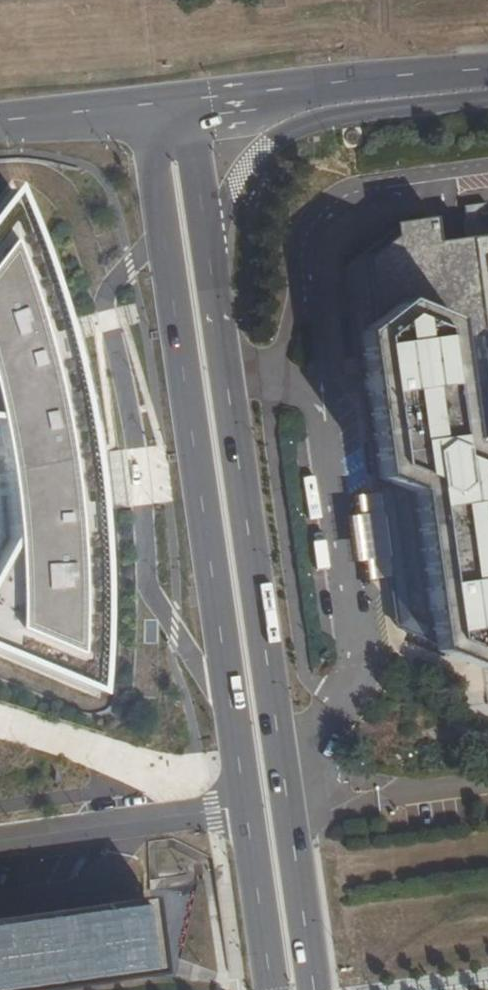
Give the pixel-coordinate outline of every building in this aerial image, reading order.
[(485,214),(483,201),(472,203),(471,216),(474,243),(444,246),(440,213),(397,218),(350,258),(349,259),(358,323),(350,324),(356,364),(362,364),(379,492),(359,495),(363,523),(351,525),(356,568),(366,566),(369,591),(392,588),(399,641),(487,674),(487,213),(485,214)] [(82,684),(88,588),(78,499),(68,411),(42,318),(14,233),(0,204),(0,653),(82,684)] [(0,921),(0,989),(64,989),(165,976),(159,935),(154,899),(0,921)]
